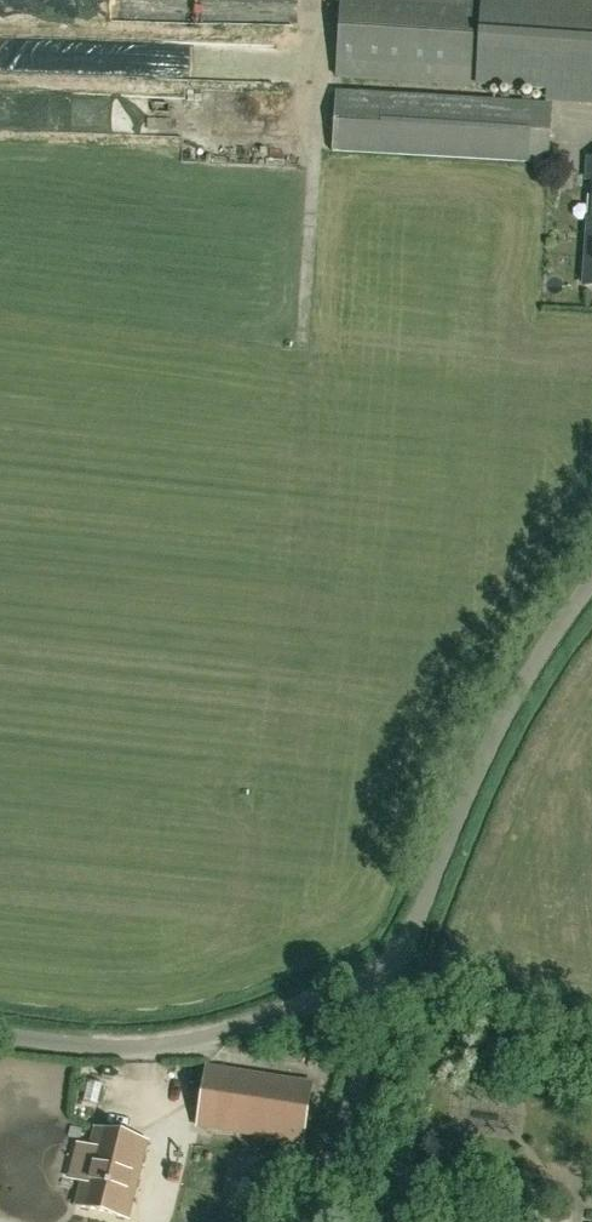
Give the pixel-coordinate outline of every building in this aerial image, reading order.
[(335,77),(476,86),(591,94),(591,0),(341,0),(335,77)] [(551,105),(334,92),(332,151),(548,164),(551,105)] [(191,133),(192,99),(0,95),(0,129),(191,133)] [(201,111),(201,126),(218,127),(218,112),(201,111)] [(208,1069),(205,1086),(199,1128),(302,1144),(311,1084),(208,1069)] [(147,1143),(95,1130),(76,1205),(128,1218),(147,1143)]
